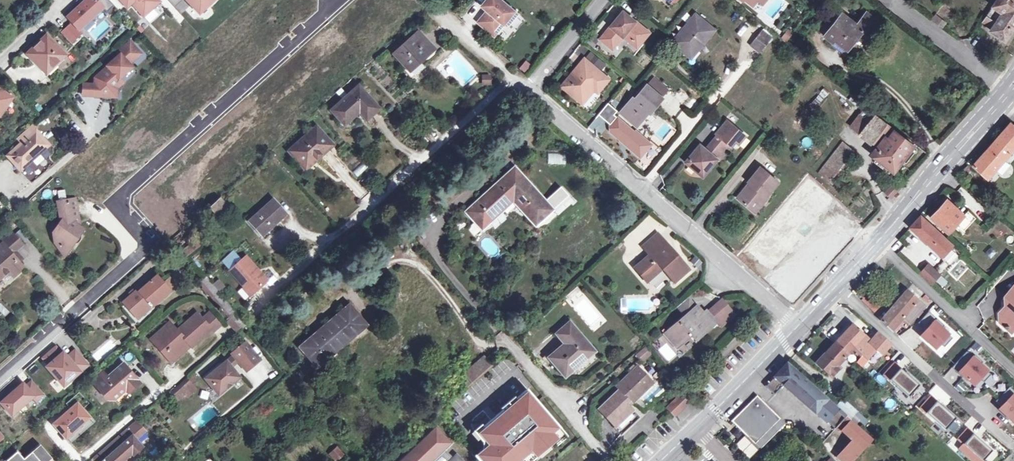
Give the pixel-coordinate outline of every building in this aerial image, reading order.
[(72,45),(83,34),(80,30),(103,8),(107,13),(115,6),(110,0),(87,0),(85,2),(84,0),(78,0),(76,2),(80,6),(68,18),(72,23),(61,33),(72,45)] [(127,7),(132,3),(144,16),(153,8),(160,1),(159,0),(120,0),(127,7)] [(213,0),(187,0),(199,13),(213,0)] [(480,5),(488,11),(485,15),(483,13),(477,21),(493,35),(505,20),(508,23),(517,12),(502,0),(484,0),(480,5)] [(987,15),(997,21),(992,28),(991,30),(1005,39),(1013,25),(1013,0),(997,0),(987,15)] [(153,8),(144,16),(150,22),(159,14),(153,8)] [(622,11),(600,39),(607,45),(616,34),(618,33),(622,36),(629,41),(630,40),(633,40),(638,45),(649,32),(622,11)] [(864,42),(874,29),(861,19),(857,25),(842,13),(824,36),(832,42),(831,44),(835,47),(838,43),(846,49),(856,36),(864,42)] [(865,13),(861,19),(874,29),(878,23),(865,13)] [(696,46),(699,48),(714,29),(695,14),(672,42),(688,56),(696,46)] [(943,27),(946,23),(936,15),(932,20),(943,27)] [(997,21),(987,15),(983,21),(992,28),(997,21)] [(759,52),(771,37),(762,30),(750,45),(759,52)] [(419,33),(395,55),(407,68),(408,70),(419,60),(420,61),(434,48),(419,33)] [(616,34),(607,45),(612,49),(622,36),(618,33),(616,34)] [(53,62),(55,64),(65,55),(46,36),(27,54),(44,70),(53,62)] [(104,96),(112,97),(113,86),(120,79),(118,77),(131,66),(128,63),(140,53),(130,41),(117,53),(119,56),(95,78),(95,85),(94,93),(101,94),(101,96),(104,96)] [(843,53),(846,49),(838,43),(835,47),(843,53)] [(691,58),(699,48),(696,46),(688,56),(691,58)] [(583,58),(576,67),(586,76),(593,67),(583,58)] [(408,70),(407,68),(405,70),(413,78),(425,66),(420,61),(419,60),(408,70)] [(524,60),(519,69),(526,73),(531,64),(524,60)] [(46,73),(55,64),(53,62),(44,70),(46,73)] [(608,78),(593,67),(586,76),(576,67),(560,85),(578,100),(589,86),(593,89),(597,92),(608,78)] [(491,84),(491,74),(481,75),(482,85),(491,84)] [(112,97),(118,97),(118,88),(124,83),(120,79),(113,86),(112,97)] [(661,99),(667,91),(653,79),(636,100),(633,98),(622,112),(636,124),(648,111),(649,113),(661,99)] [(82,95),(101,96),(101,94),(94,93),(95,85),(83,84),(82,95)] [(582,103),(593,89),(589,86),(578,100),(582,103)] [(358,87),(331,111),(343,125),(361,109),(368,117),(378,108),(358,87)] [(1,114),(8,102),(6,100),(9,96),(0,90),(0,113),(1,114)] [(673,96),(667,91),(661,99),(667,104),(673,96)] [(694,111),(700,104),(693,98),(688,105),(694,111)] [(852,125),(861,133),(869,123),(859,115),(852,125)] [(874,116),(869,123),(861,133),(873,142),(886,125),(874,116)] [(685,162),(698,173),(706,165),(709,168),(716,160),(719,162),(735,142),(738,144),(745,136),(727,121),(715,135),(717,137),(706,150),(699,145),(685,162)] [(1013,147),(1013,125),(1011,122),(972,167),(986,179),(1013,147)] [(894,131),(886,125),(873,142),(881,148),(894,131)] [(312,154),(316,159),(332,145),(316,127),(289,151),(301,164),(312,154)] [(31,161),(48,145),(35,130),(7,156),(32,183),(46,170),(40,163),(37,167),(31,161)] [(914,146),(894,131),(881,148),(874,157),(894,172),(908,153),(913,147),(914,146)] [(808,149),(814,142),(806,136),(800,144),(808,149)] [(842,142),(837,149),(819,172),(833,183),(850,161),(857,153),(842,142)] [(566,163),(566,153),(548,154),(548,164),(566,163)] [(305,169),(316,159),(312,154),(301,164),(305,169)] [(706,165),(698,173),(702,176),(709,168),(706,165)] [(465,210),(482,228),(502,209),(500,207),(511,198),(536,225),(553,210),(514,167),(503,177),(504,179),(480,200),(478,199),(465,210)] [(754,201),(760,207),(768,198),(766,197),(778,183),(761,168),(749,182),(750,183),(737,198),(749,207),(754,201)] [(53,226),(56,243),(64,248),(72,246),(83,229),(77,225),(75,219),(80,214),(76,198),(58,202),(62,221),(59,224),(53,226)] [(218,214),(226,206),(219,199),(211,208),(218,214)] [(261,235),(271,227),(286,213),(279,205),(274,199),(249,222),(255,228),(261,235)] [(964,215),(946,200),(931,218),(948,233),(964,215)] [(755,213),(760,207),(754,201),(749,207),(755,213)] [(975,218),(967,211),(964,215),(956,224),(963,231),(975,218)] [(951,245),(920,216),(910,228),(941,256),(942,255),(951,245)] [(475,237),(483,231),(475,222),(467,228),(475,237)] [(23,227),(15,234),(22,242),(30,235),(23,227)] [(271,227),(261,235),(265,240),(274,230),(271,227)] [(190,235),(193,238),(195,239),(201,234),(196,229),(190,235)] [(17,249),(23,243),(22,242),(15,234),(12,231),(0,241),(0,242),(2,245),(0,246),(0,279),(10,270),(15,275),(23,268),(17,261),(12,254),(17,249)] [(674,282),(688,270),(657,234),(643,246),(650,254),(634,268),(646,282),(662,268),(674,282)] [(188,255),(201,245),(196,239),(183,249),(188,255)] [(66,256),(72,246),(64,248),(56,243),(58,249),(66,256)] [(12,254),(17,261),(23,256),(17,249),(12,254)] [(222,261),(228,268),(240,257),(233,251),(222,261)] [(246,255),(229,270),(250,294),(267,280),(246,255)] [(931,284),(940,274),(928,264),(919,274),(931,284)] [(246,324),(205,275),(199,279),(240,330),(246,324)] [(170,290),(169,289),(164,283),(157,276),(145,287),(143,289),(141,287),(135,292),(131,296),(123,303),(136,317),(150,305),(152,307),(158,302),(170,290)] [(169,278),(164,283),(169,289),(175,284),(169,278)] [(1013,325),(1013,285),(1006,294),(1010,299),(1009,301),(1009,306),(1004,306),(1000,310),(1001,320),(1006,325),(1006,326),(1010,326),(1010,325),(1013,325)] [(917,301),(906,291),(880,321),(891,330),(901,318),(908,323),(921,308),(915,303),(917,301)] [(722,299),(717,303),(727,314),(732,310),(722,299)] [(688,300),(678,309),(685,316),(694,307),(688,300)] [(727,314),(717,303),(707,312),(706,311),(702,315),(694,307),(685,316),(664,334),(672,343),(678,338),(681,342),(690,334),(695,340),(713,325),(710,322),(713,319),(716,322),(717,324),(727,314)] [(138,320),(152,307),(150,305),(136,317),(138,320)] [(306,340),(301,344),(302,346),(299,349),(315,368),(335,351),(332,347),(336,343),(340,348),(363,328),(346,308),(324,328),(325,330),(320,335),(318,332),(307,342),(306,340)] [(928,311),(918,323),(926,330),(921,336),(936,348),(940,343),(944,347),(952,337),(941,328),(944,325),(928,311)] [(177,331),(172,325),(153,342),(159,349),(166,342),(170,346),(167,348),(173,356),(184,347),(182,345),(186,342),(189,346),(191,347),(211,330),(212,332),(220,325),(209,313),(202,319),(197,313),(177,331)] [(901,318),(891,330),(899,337),(911,328),(907,324),(908,323),(901,318)] [(153,342),(172,325),(170,322),(150,339),(153,342)] [(569,323),(556,334),(565,344),(549,357),(565,376),(594,352),(569,323)] [(858,341),(863,336),(851,325),(834,344),(825,353),(837,364),(851,348),(856,352),(862,345),(858,341)] [(869,344),(876,350),(880,354),(889,345),(878,334),(870,342),(869,344)] [(869,344),(870,342),(863,336),(858,341),(862,345),(856,352),(860,356),(860,357),(865,362),(876,350),(869,344)] [(678,338),(672,343),(676,347),(681,342),(678,338)] [(171,363),(189,346),(186,342),(182,345),(184,347),(173,356),(167,348),(170,346),(166,342),(159,349),(171,363)] [(205,378),(218,394),(239,377),(231,368),(244,358),(251,367),(259,360),(245,342),(231,354),(233,356),(205,378)] [(799,352),(806,345),(803,342),(797,350),(799,352)] [(636,355),(644,362),(653,353),(646,345),(636,355)] [(61,355),(55,349),(43,359),(49,366),(47,368),(63,386),(87,366),(74,352),(66,359),(62,354),(61,355)] [(972,357),(966,352),(951,368),(957,374),(958,373),(972,385),(978,379),(982,383),(990,375),(979,365),(982,362),(974,355),(972,357)] [(837,364),(825,353),(816,364),(831,377),(839,368),(836,366),(837,364)] [(865,362),(860,357),(856,363),(861,367),(865,362)] [(472,382),(492,365),(486,358),(466,376),(472,382)] [(107,377),(97,387),(107,399),(114,400),(125,390),(128,393),(140,383),(123,364),(107,377)] [(813,413),(814,411),(824,420),(825,420),(833,427),(837,422),(842,426),(839,429),(850,439),(837,452),(846,460),(848,460),(869,440),(849,422),(850,420),(859,428),(866,420),(843,398),(835,406),(837,408),(835,409),(786,364),(773,377),(783,385),(813,413)] [(628,406),(652,384),(636,368),(616,388),(619,391),(599,410),(615,427),(633,411),(628,406)] [(92,381),(97,387),(107,377),(102,372),(92,381)] [(192,374),(188,378),(194,385),(198,381),(192,374)] [(773,377),(764,386),(774,395),(783,385),(773,377)] [(182,395),(194,385),(188,378),(170,393),(174,397),(179,393),(182,395)] [(300,390),(290,378),(285,383),(295,394),(300,390)] [(37,402),(45,395),(31,380),(24,386),(23,384),(1,403),(12,415),(33,397),(37,402)] [(826,393),(819,387),(817,390),(824,396),(826,393)] [(995,402),(1000,407),(998,410),(1012,423),(1013,421),(1013,393),(1008,387),(995,402)] [(486,445),(500,460),(521,460),(560,428),(527,389),(515,399),(517,402),(505,412),(502,409),(495,415),(505,426),(500,431),(490,419),(481,427),(486,432),(482,436),(486,442),(486,445)] [(81,410),(89,404),(79,393),(66,404),(71,410),(55,425),(68,440),(90,421),(81,410)] [(674,415),(687,403),(680,396),(667,409),(674,415)] [(783,423),(755,396),(730,420),(744,435),(758,449),(783,423)] [(90,421),(68,440),(71,443),(93,424),(90,421)] [(130,453),(132,455),(141,447),(135,439),(144,431),(136,422),(127,430),(104,450),(103,449),(93,458),(96,460),(121,460),(130,453)] [(444,451),(445,450),(451,444),(436,426),(428,434),(444,451)] [(428,434),(409,451),(419,460),(433,460),(444,451),(428,434)] [(748,458),(758,449),(744,435),(735,445),(748,458)] [(54,460),(39,442),(28,452),(30,454),(23,460),(17,454),(8,460),(53,460),(54,460)] [(337,448),(333,452),(342,460),(343,460),(346,458),(337,448)] [(387,458),(390,460),(394,460),(401,454),(397,449),(387,458)] [(452,458),(445,450),(444,451),(433,460),(449,460),(452,458)] [(409,451),(399,460),(419,460),(409,451)]
